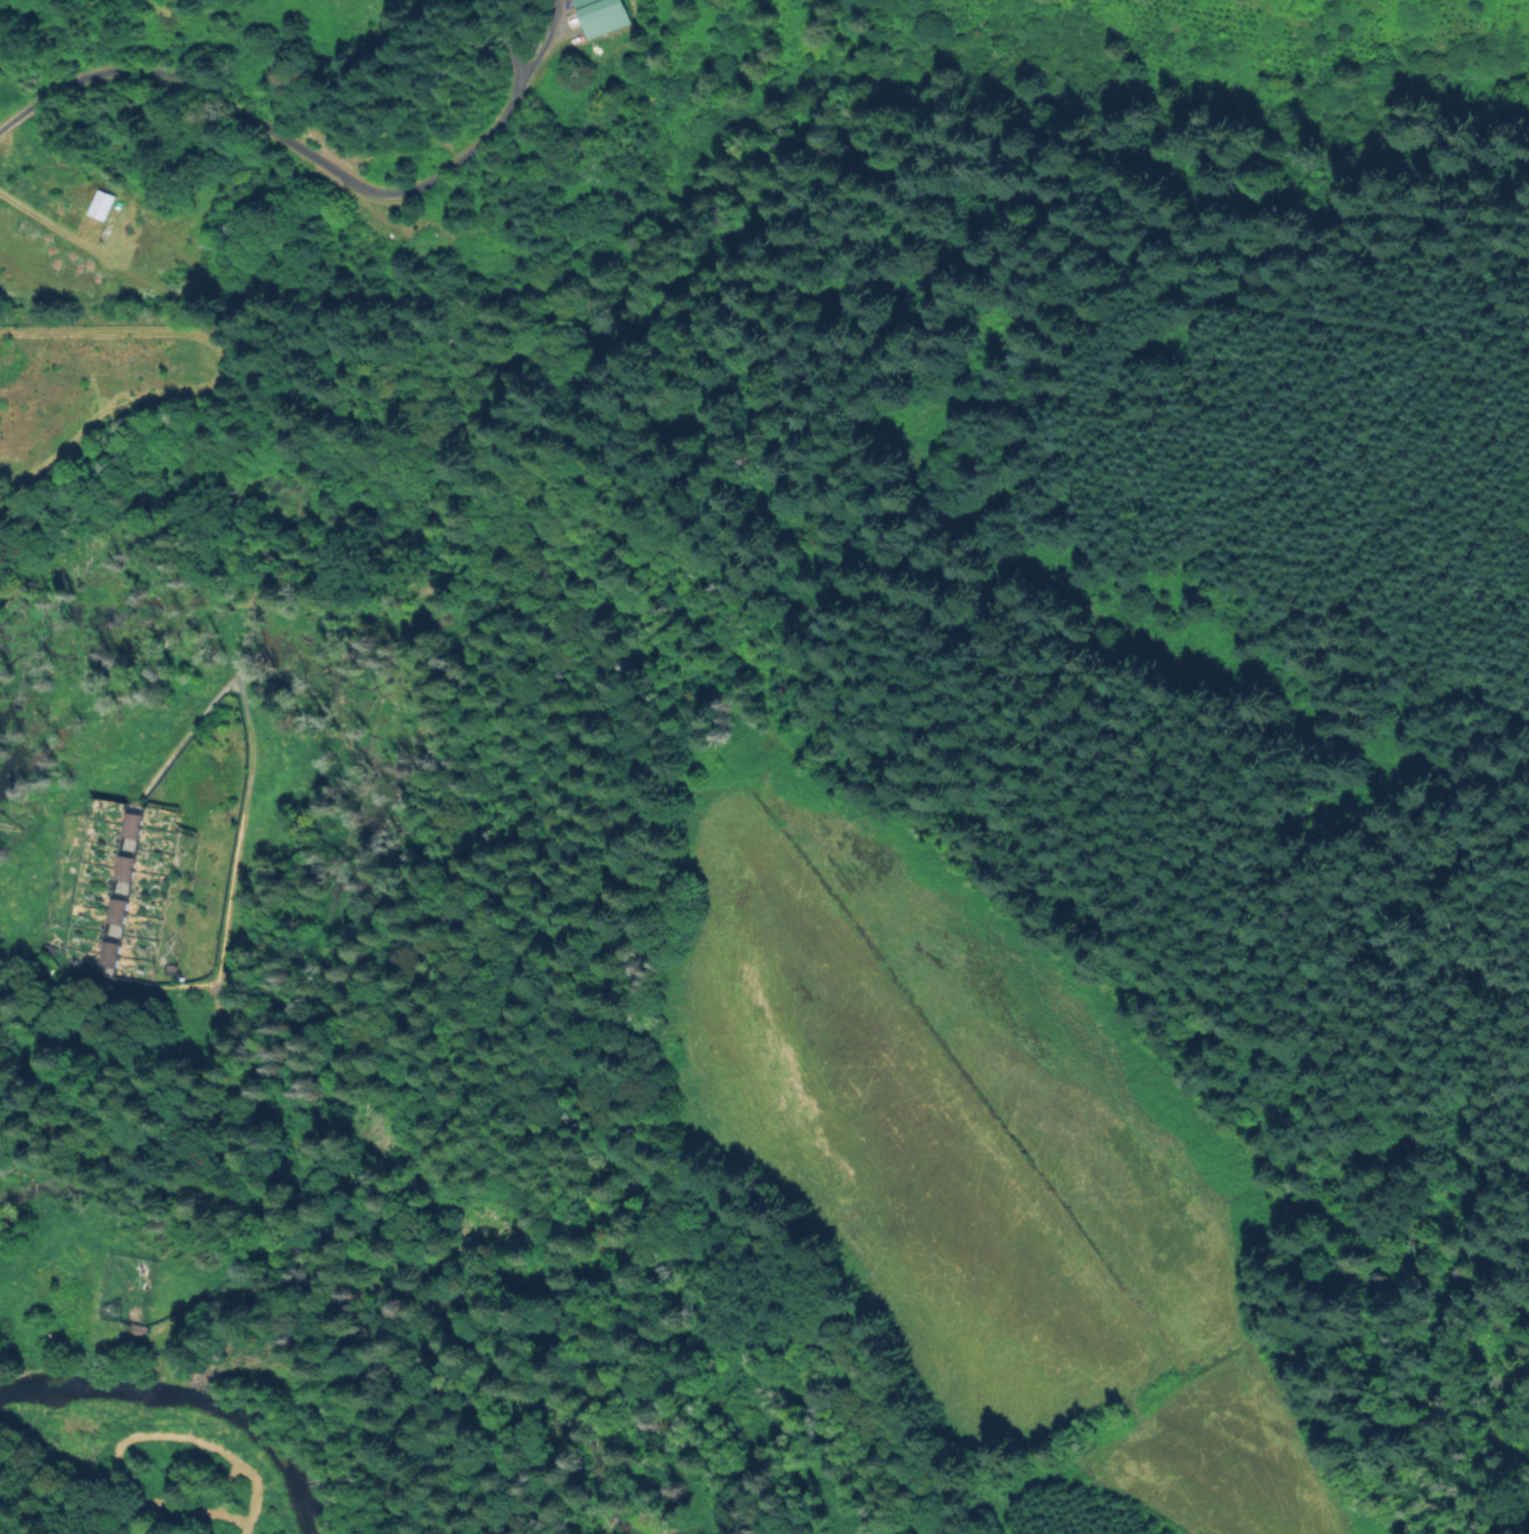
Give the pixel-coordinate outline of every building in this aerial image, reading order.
[(589,41),(572,0),(626,0),(635,22),(589,41)] [(114,197),(105,221),(88,214),(98,190),(114,197)] [(140,816),(123,814),(117,854),(123,855),(125,841),(136,842),(140,816)] [(104,926),(122,929),(133,860),(116,857),(104,926)] [(114,971),(119,946),(102,942),(97,968),(114,971)]
